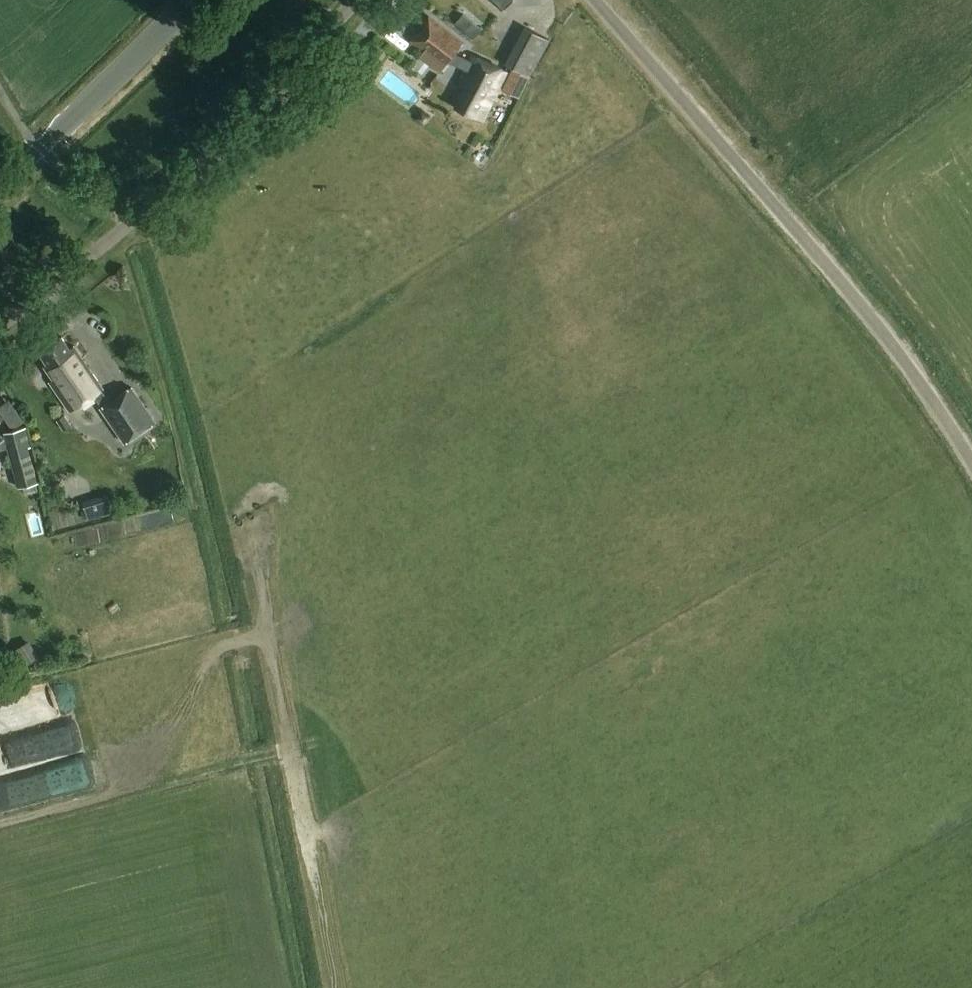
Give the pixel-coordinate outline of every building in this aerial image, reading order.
[(504,9),(512,0),(493,0),(504,9)] [(470,10),(462,19),(478,34),(486,26),(470,10)] [(415,34),(409,42),(423,53),(420,57),(439,72),(444,65),(447,62),(467,71),(471,61),(454,53),(461,45),(428,18),(422,26),(426,29),(419,37),(415,34)] [(525,27),(505,64),(531,77),(550,40),(525,27)] [(467,88),(457,108),(484,121),(508,72),(473,56),(471,61),(467,71),(460,85),(467,88)] [(132,387),(110,402),(102,389),(104,388),(75,346),(71,348),(62,336),(40,351),(49,363),(45,366),(55,379),(51,382),(70,410),(95,394),(103,407),(102,408),(125,442),(155,421),(132,387)] [(57,420),(63,430),(72,425),(65,415),(57,420)] [(26,427),(4,433),(19,489),(38,484),(29,447),(31,447),(26,427)] [(91,502),(84,504),(89,519),(113,512),(111,505),(93,510),(91,502)] [(40,657),(30,640),(9,653),(19,670),(40,657)] [(77,710),(71,689),(0,706),(0,729),(77,710)]
